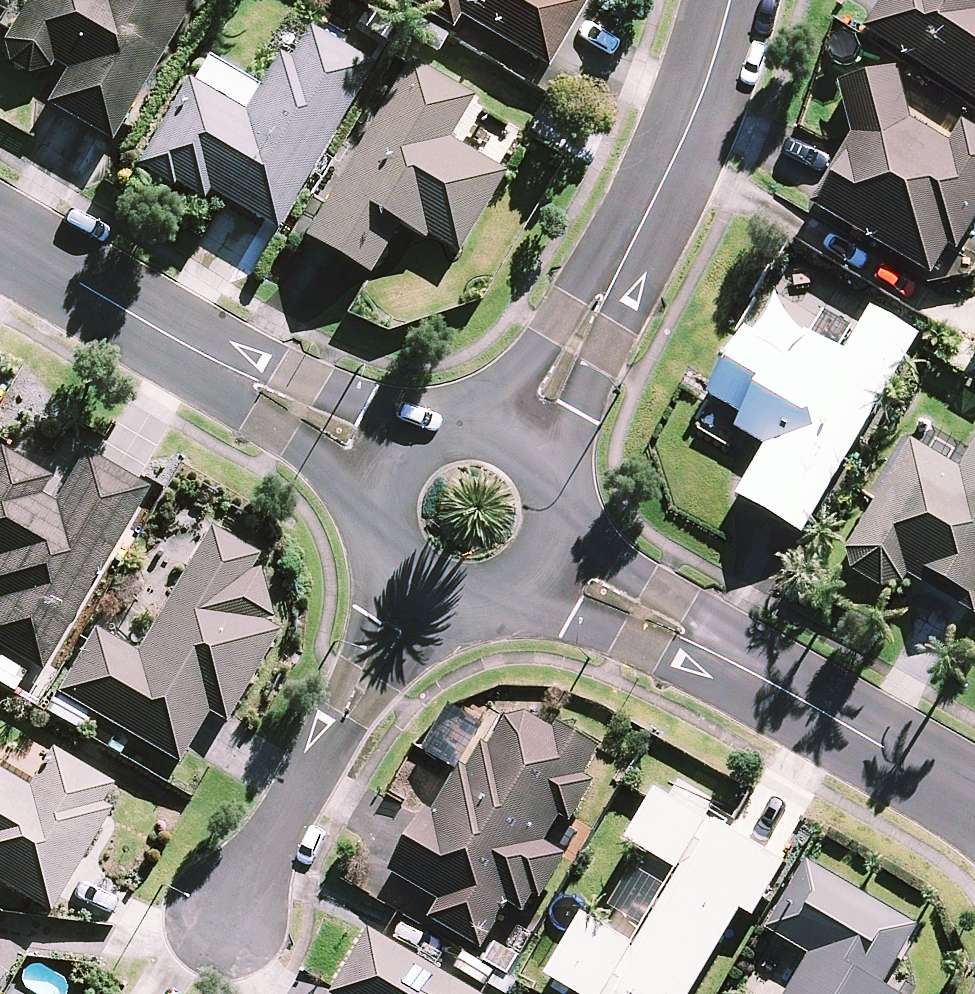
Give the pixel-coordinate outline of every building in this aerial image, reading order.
[(10,46),(70,80),(60,98),(123,133),(198,0),(36,0),(10,46)] [(447,3),(561,61),(592,0),(449,0),(447,3)] [(881,26),(974,87),(974,0),(898,0),(881,26)] [(316,35),(304,58),(290,50),(260,104),(209,76),(195,101),(181,93),(147,155),(210,190),(215,179),(288,220),(373,67),(316,35)] [(480,89),(416,55),(321,230),(382,263),(409,212),(470,245),(513,164),(456,133),(480,89)] [(849,86),(868,131),(826,202),(951,275),(974,235),(974,129),(971,126),(962,141),(925,118),(901,64),(849,86)] [(928,329),(882,302),(854,349),(816,327),(801,353),(755,326),(718,391),(753,411),(745,425),(776,442),(747,491),(812,528),(928,329)] [(12,443),(0,465),(0,552),(1,553),(0,555),(0,587),(9,592),(0,609),(0,635),(50,664),(155,482),(75,435),(56,469),(12,443)] [(969,465),(923,439),(857,557),(909,586),(917,571),(974,604),(974,455),(969,465)] [(292,565),(218,527),(149,648),(105,623),(70,684),(190,753),(221,700),(236,709),(288,619),(275,607),(292,565)] [(467,762),(399,880),(444,906),(437,917),(488,946),(515,901),(539,915),(582,841),(555,825),(599,749),(518,702),(480,769),(467,762)] [(57,901),(123,778),(53,741),(35,775),(0,757),(0,871),(57,901)] [(674,782),(642,833),(693,864),(647,937),(599,908),(561,970),(601,993),(699,993),(754,904),(765,910),(797,858),(674,782)] [(818,860),(782,927),(824,949),(799,993),(910,993),(915,985),(898,976),(928,919),(818,860)] [(387,922),(346,986),(359,993),(499,993),(387,922)]
